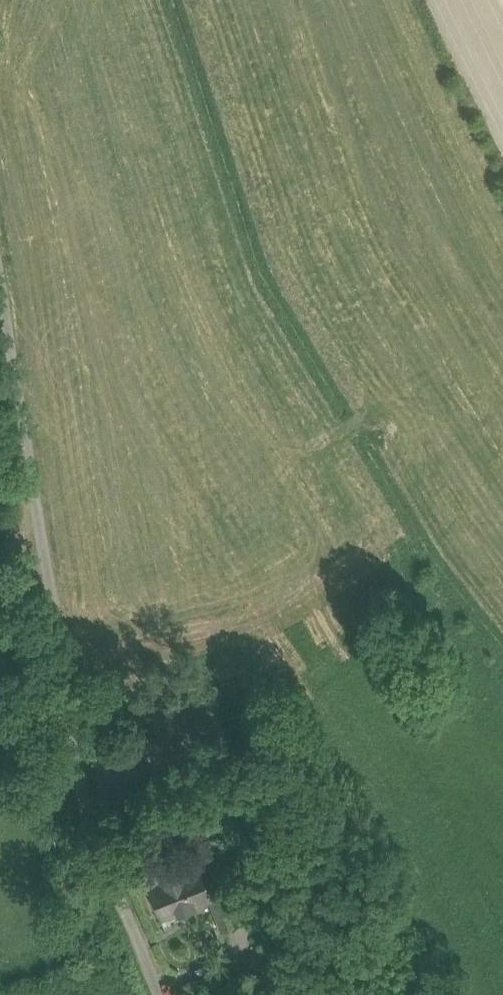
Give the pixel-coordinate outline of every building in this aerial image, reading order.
[(198,863),(168,875),(166,871),(149,877),(162,911),(178,905),(179,909),(211,897),(208,890),(198,863)] [(251,917),(237,879),(223,884),(238,922),(251,917)] [(238,922),(223,884),(208,890),(211,897),(222,928),(238,922)]
